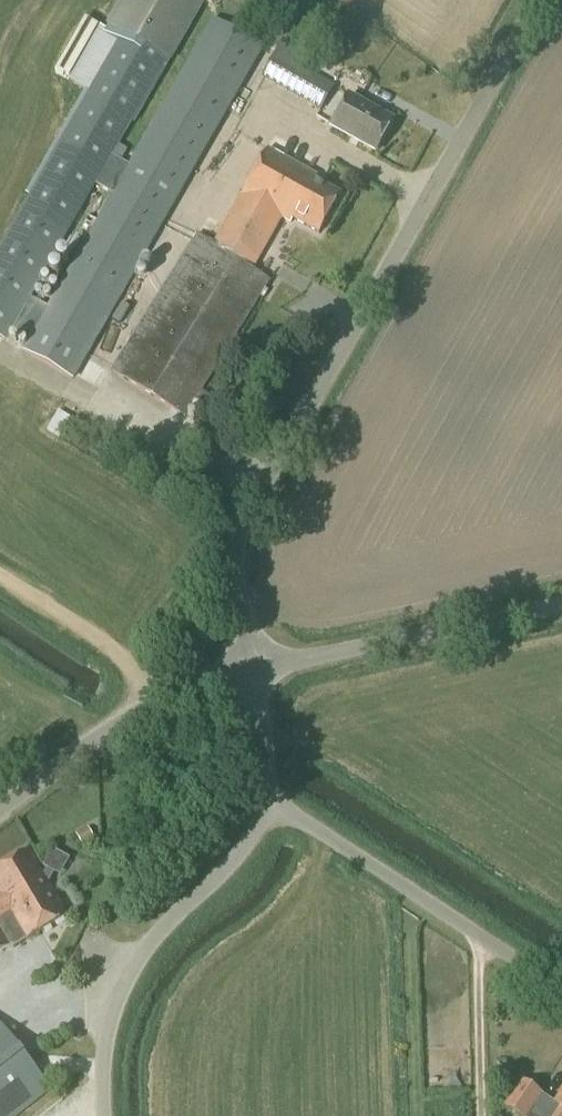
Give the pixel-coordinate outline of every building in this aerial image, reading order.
[(204,0),(124,0),(109,26),(125,35),(0,253),(0,338),(4,341),(10,331),(30,342),(24,352),(72,380),(262,48),(214,21),(130,167),(110,156),(130,121),(133,123),(204,0)] [(321,111),(334,88),(275,55),(262,78),(321,111)] [(376,152),(394,121),(349,97),(332,127),(376,152)] [(319,235),(340,196),(315,182),(317,178),(268,150),(242,196),(215,245),(198,235),(112,372),(185,417),(194,403),(207,410),(214,399),(201,391),(251,310),(259,315),(269,299),(261,294),(269,281),(252,270),(281,218),(291,224),(293,220),(319,235)] [(59,440),(71,419),(58,412),(47,432),(59,440)] [(0,895),(0,954),(13,947),(14,949),(28,941),(66,918),(42,877),(28,852),(0,868),(0,894),(0,895)] [(50,1090),(0,1026),(0,1115),(16,1115),(50,1090)] [(504,1059),(496,1059),(496,1070),(504,1070),(504,1059)] [(520,1080),(503,1108),(515,1115),(532,1115),(535,1111),(543,1115),(561,1115),(561,1095),(556,1103),(545,1096),(520,1080)]
